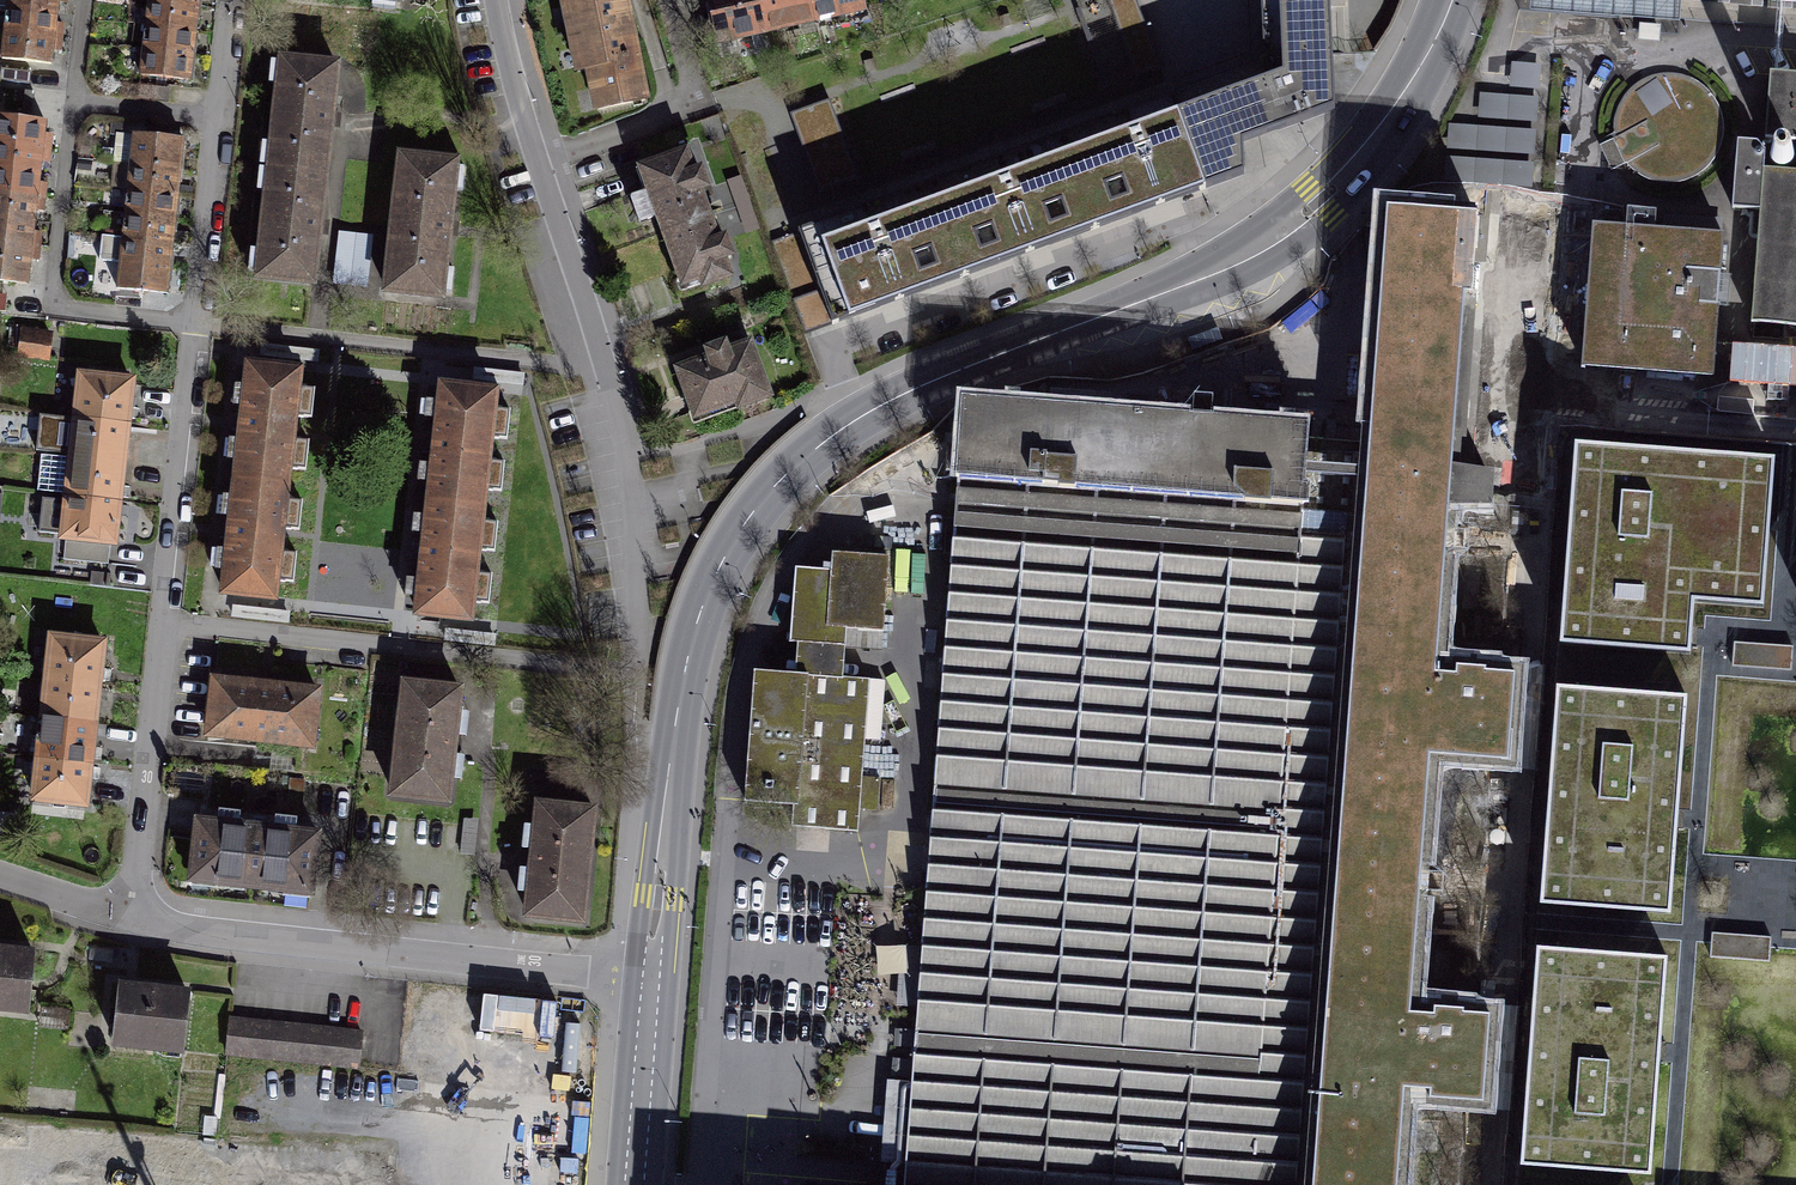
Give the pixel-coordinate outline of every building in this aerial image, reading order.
[(0,8),(0,22),(59,28),(62,0),(1,0),(0,8)] [(143,10),(204,17),(206,0),(144,0),(143,10)] [(392,14),(394,0),(294,0),(392,14)] [(579,71),(589,69),(598,109),(644,99),(624,0),(564,0),(579,71)] [(720,40),(768,30),(761,0),(711,0),(720,40)] [(768,30),(814,19),(810,0),(761,0),(768,30)] [(814,19),(862,8),(860,0),(810,0),(814,19)] [(1279,54),(1197,81),(1179,87),(1214,179),(1250,165),(1253,127),(1343,93),(1336,0),(1275,0),(1279,54)] [(204,17),(143,10),(140,35),(201,42),(204,17)] [(0,22),(0,74),(53,80),(59,28),(0,22)] [(201,42),(140,35),(137,60),(198,68),(201,42)] [(198,68),(137,60),(134,85),(195,93),(198,68)] [(332,70),(267,64),(239,288),(303,295),(332,70)] [(1741,347),(1795,351),(1795,87),(1759,84),(1741,347)] [(1179,87),(791,221),(829,331),(1214,179),(1179,87)] [(829,101),(791,114),(808,163),(847,150),(829,101)] [(0,127),(0,154),(43,159),(46,133),(0,127)] [(183,153),(120,145),(117,171),(180,179),(183,153)] [(651,194),(665,232),(708,217),(698,189),(707,186),(700,169),(692,172),(685,153),(636,170),(646,196),(651,194)] [(848,153),(810,165),(819,191),(857,179),(848,153)] [(0,154),(0,181),(40,186),(43,159),(0,154)] [(446,168),(384,162),(370,304),(433,312),(446,168)] [(180,179),(117,171),(113,197),(177,205),(180,179)] [(0,181),(0,208),(37,212),(40,186),(0,181)] [(177,205),(113,197),(110,223),(173,231),(177,205)] [(0,208),(0,235),(33,239),(37,212),(0,208)] [(1551,213),(1377,209),(1363,400),(1358,456),(1357,473),(1309,1184),(1402,1184),(1407,1110),(1462,1113),(1469,1013),(1422,1010),(1437,773),(1481,776),(1487,685),(1450,682),(1461,512),(1488,514),(1491,478),(1458,475),(1462,413),(1469,311),(1544,316),(1551,213)] [(716,241),(708,217),(665,232),(683,282),(701,276),(704,284),(729,275),(723,258),(731,255),(725,238),(716,241)] [(173,231),(110,223),(107,249),(170,257),(173,231)] [(0,235),(0,262),(30,266),(33,239),(0,235)] [(1591,235),(1582,374),(1715,383),(1725,244),(1591,235)] [(170,257),(107,249),(103,275),(167,283),(170,257)] [(0,262),(0,289),(27,292),(30,266),(0,262)] [(167,283),(103,275),(100,301),(163,309),(167,283)] [(48,363),(54,332),(22,326),(16,358),(48,363)] [(749,335),(675,360),(696,421),(770,396),(749,335)] [(244,368),(232,485),(293,491),(305,375),(244,368)] [(120,403),(71,392),(66,431),(117,440),(120,403)] [(429,392),(419,506),(490,512),(500,398),(429,392)] [(951,473),(961,473),(1304,497),(1306,470),(1357,473),(1358,456),(1307,451),(1308,429),(959,405),(951,473)] [(117,440),(66,431),(60,469),(113,477),(117,440)] [(1571,455),(1558,647),(1675,660),(1678,610),(1753,615),(1762,469),(1571,455)] [(113,477),(60,469),(55,508),(110,515),(113,477)] [(909,1184),(1309,1184),(1357,473),(1306,470),(1304,497),(961,473),(933,859),(909,1184)] [(232,485),(220,602),(281,608),(293,491),(232,485)] [(419,506),(409,620),(481,626),(490,512),(419,506)] [(110,515),(55,508),(50,547),(106,552),(110,515)] [(851,632),(893,636),(898,562),(841,557),(839,581),(836,631),(851,632)] [(847,684),(851,632),(836,631),(839,581),(796,577),(790,649),(801,649),(798,681),(847,684)] [(102,650),(44,642),(39,684),(97,692),(102,650)] [(1735,649),(1734,672),(1792,675),(1793,651),(1735,649)] [(794,830),(872,835),(883,687),(847,684),(798,681),(753,677),(744,804),(796,807),(794,830)] [(314,691),(207,682),(203,746),(309,754),(314,691)] [(97,692),(39,684),(33,726),(91,734),(97,692)] [(455,699),(393,691),(380,804),(442,812),(455,699)] [(1683,706),(1556,697),(1543,909),(1667,919),(1683,706)] [(91,734),(33,726),(28,768),(86,775),(91,734)] [(86,775),(28,768),(23,810),(81,817),(86,775)] [(580,816),(523,809),(513,924),(573,930),(580,816)] [(300,843),(183,831),(178,889),(293,905),(300,843)] [(1772,944),(1711,941),(1709,965),(1770,968),(1772,944)] [(1673,962),(1541,954),(1526,1166),(1661,1180),(1673,962)] [(0,958),(0,1020),(13,1022),(19,961),(0,958)] [(174,1004),(107,993),(100,1051),(170,1059),(174,1004)] [(481,1032),(540,1034),(541,997),(482,995),(481,1032)] [(362,1025),(227,1010),(223,1052),(358,1067),(362,1025)]
